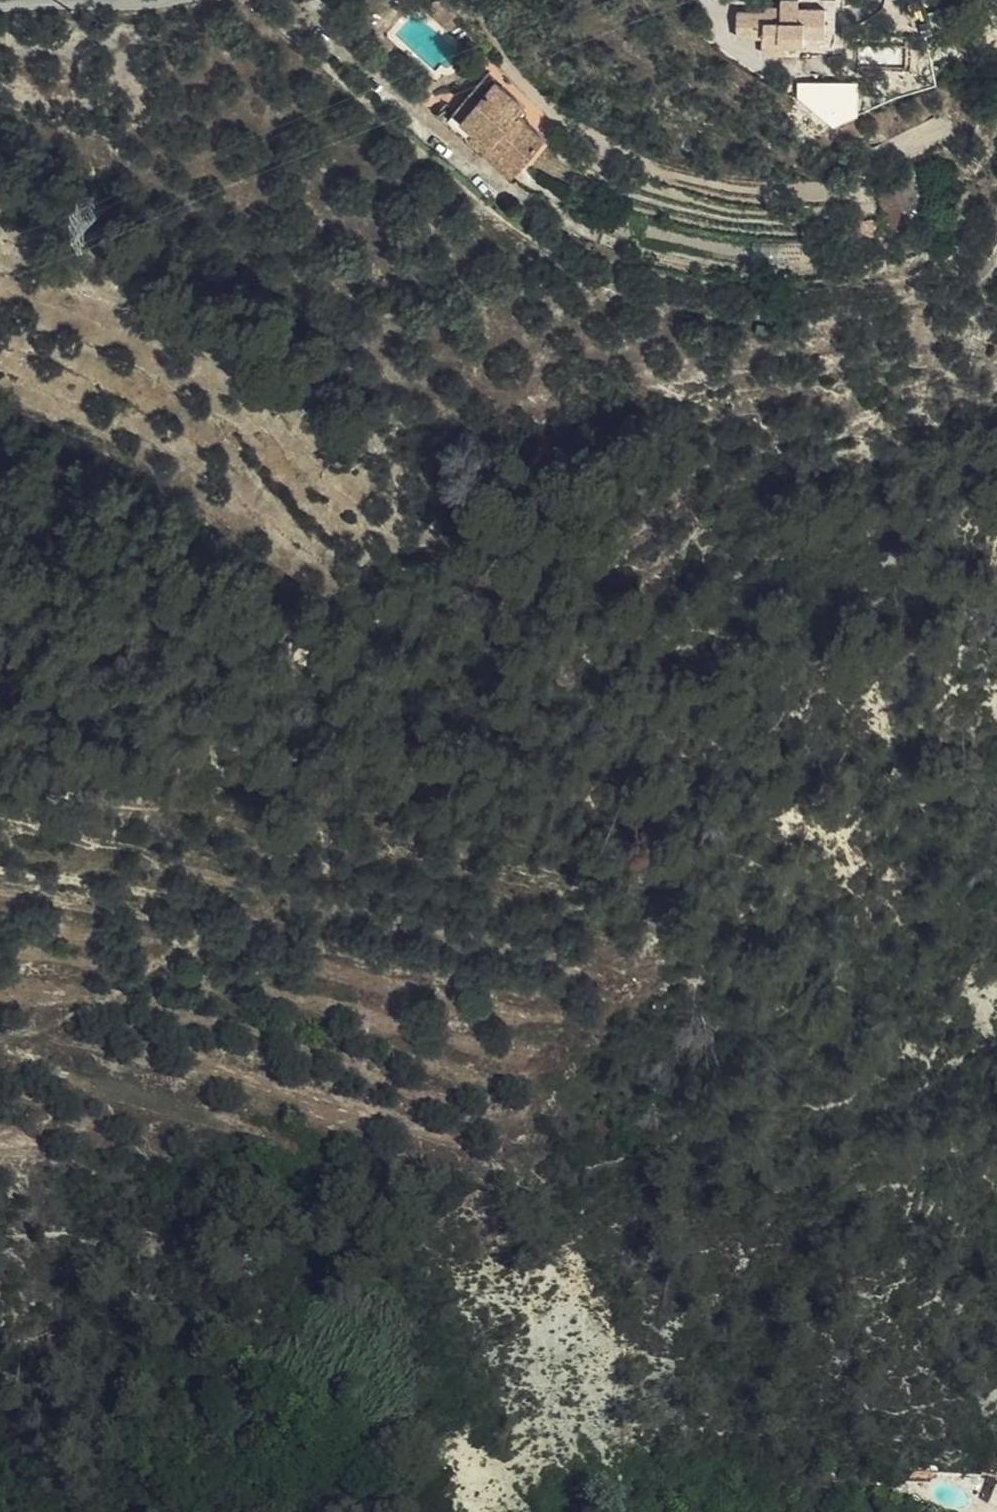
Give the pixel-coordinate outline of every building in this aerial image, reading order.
[(807,21),(807,11),(791,10),(791,14),(784,14),(784,6),(766,6),(766,11),(739,10),(738,43),(806,45),(806,30),(819,30),(819,21),(813,21),(807,21)] [(495,93),(503,85),(489,73),(481,82),(495,93)] [(527,105),(503,85),(495,93),(481,82),(447,122),(483,153),(486,149),(515,173),(545,137),(518,113),(527,105)] [(8,181),(16,168),(8,164),(1,176),(8,181)] [(923,193),(916,180),(911,168),(875,185),(895,232),(904,228),(911,225),(905,213),(927,203),(923,193)] [(905,213),(911,225),(914,223),(933,215),(932,213),(927,203),(905,213)]
